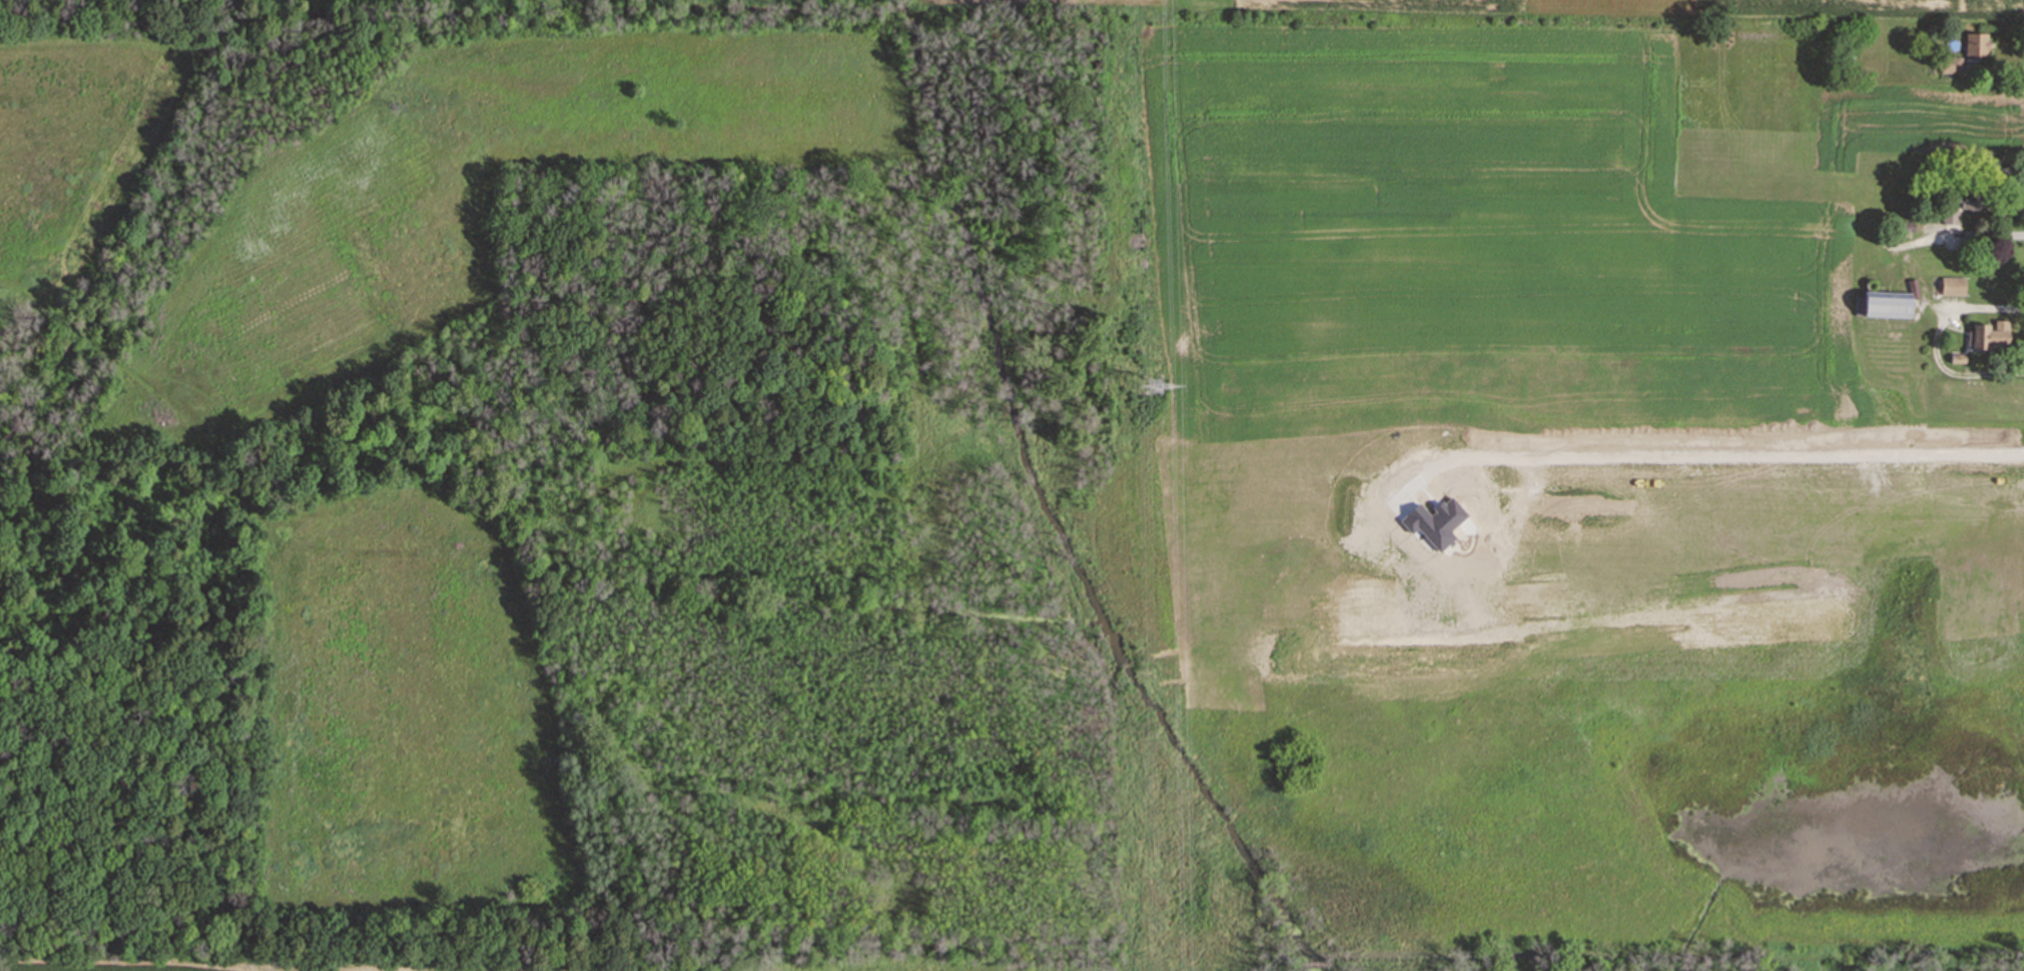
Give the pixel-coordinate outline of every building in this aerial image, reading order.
[(1987,33),(1965,33),(1965,55),(1987,55),(1987,33)] [(1961,58),(1940,57),(1939,72),(1960,73),(1961,58)] [(1983,195),(1960,195),(1961,210),(1983,209),(1983,195)] [(1964,294),(1963,278),(1940,279),(1940,294),(1964,294)] [(1908,317),(1908,297),(1914,297),(1915,280),(1907,279),(1907,293),(1863,291),(1863,295),(1855,295),(1854,315),(1908,317)] [(1988,324),(1969,324),(1968,346),(2006,347),(2006,330),(1988,329),(1988,324)]
